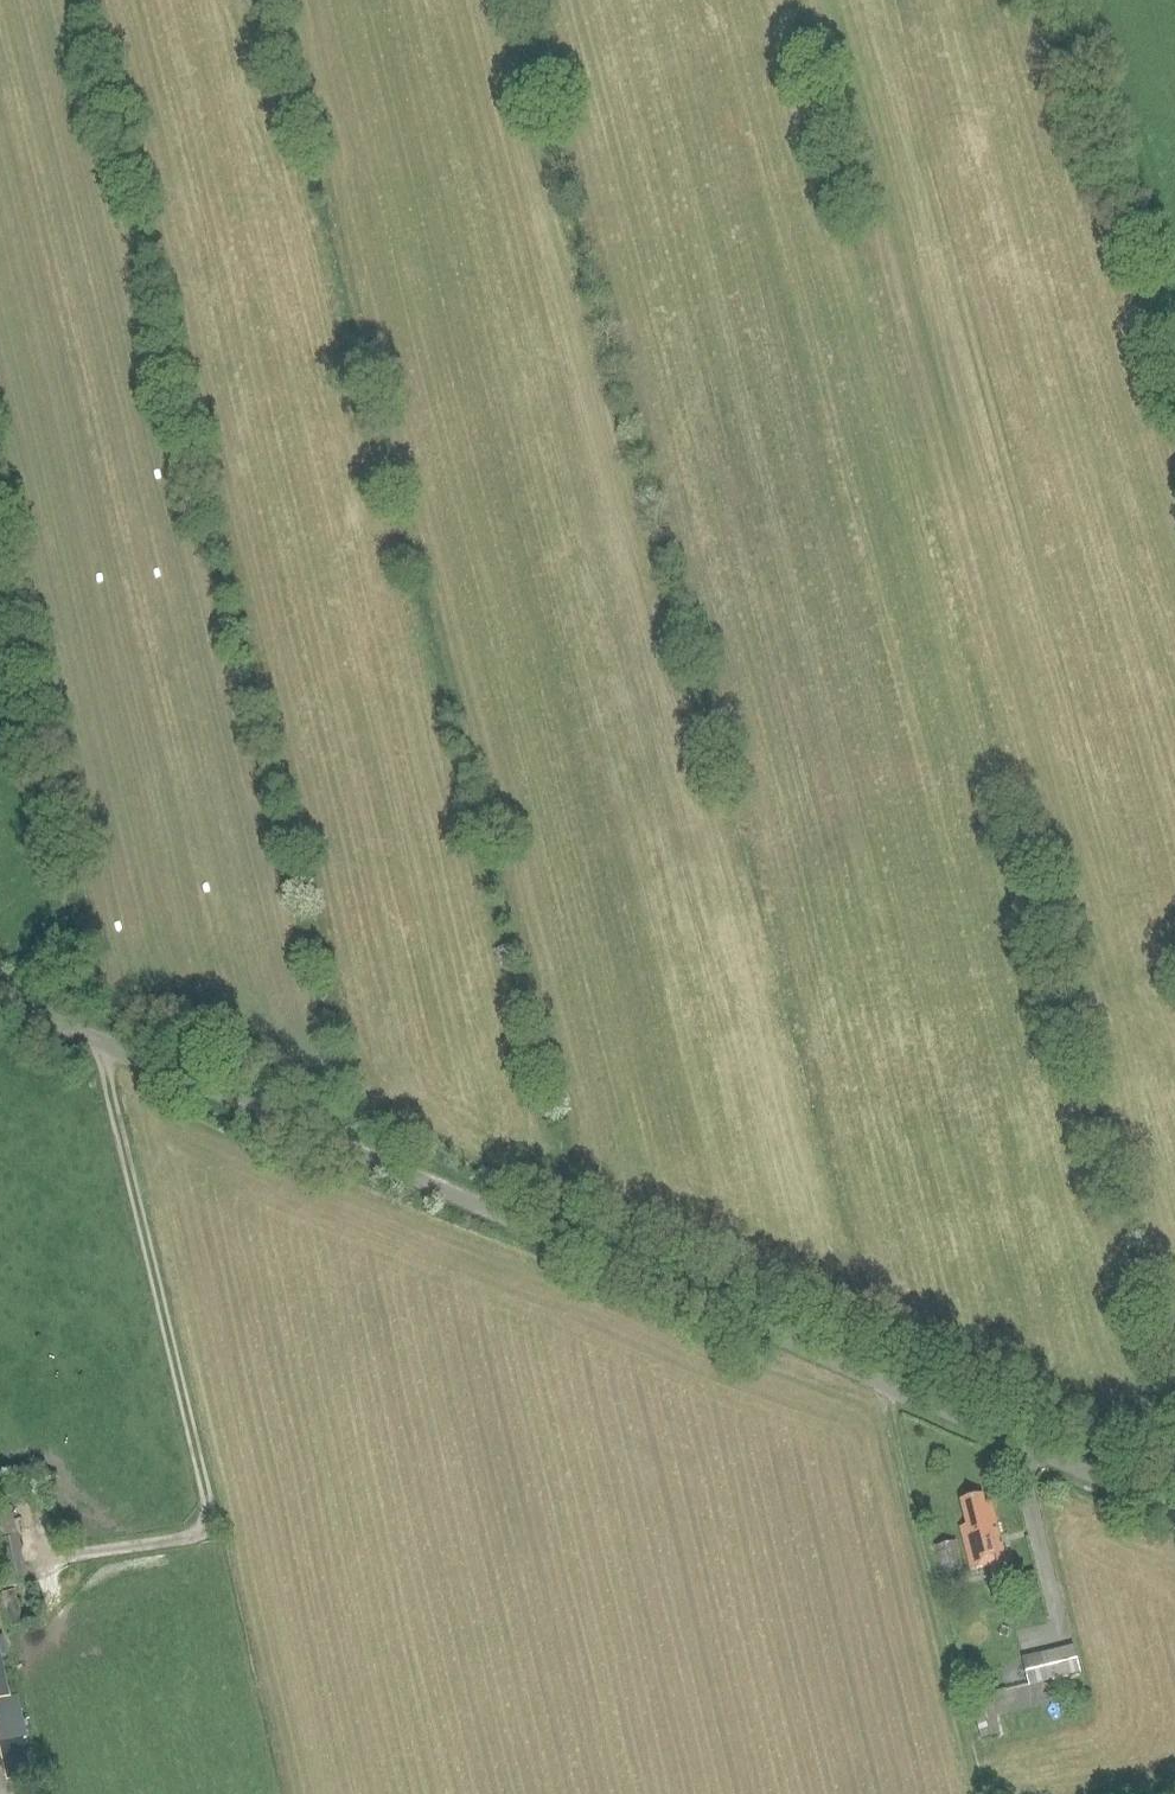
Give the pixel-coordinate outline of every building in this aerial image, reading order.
[(971,1571),(1005,1562),(991,1503),(985,1505),(982,1495),(960,1501),(966,1526),(960,1527),(971,1571)] [(11,1586),(34,1580),(22,1532),(0,1538),(0,1544),(11,1586)] [(962,1568),(956,1541),(935,1546),(941,1573),(962,1568)] [(1073,1645),(1040,1653),(1047,1681),(1079,1673),(1073,1645)] [(23,1738),(27,1737),(18,1696),(10,1698),(0,1651),(0,1743),(23,1738)] [(999,1736),(992,1698),(972,1702),(980,1740),(999,1736)] [(6,1781),(31,1776),(23,1738),(0,1743),(0,1756),(6,1781)]
